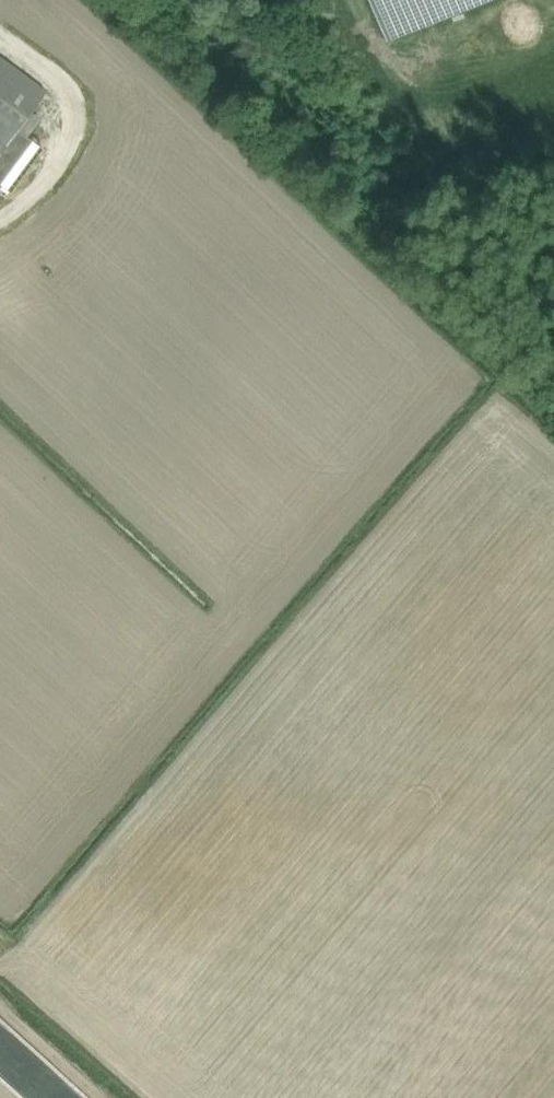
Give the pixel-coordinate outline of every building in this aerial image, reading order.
[(389,36),(486,0),(376,0),(389,36)] [(2,185),(0,188),(7,193),(9,190),(11,192),(44,148),(33,140),(18,129),(46,91),(0,57),(0,184),(2,185)]
